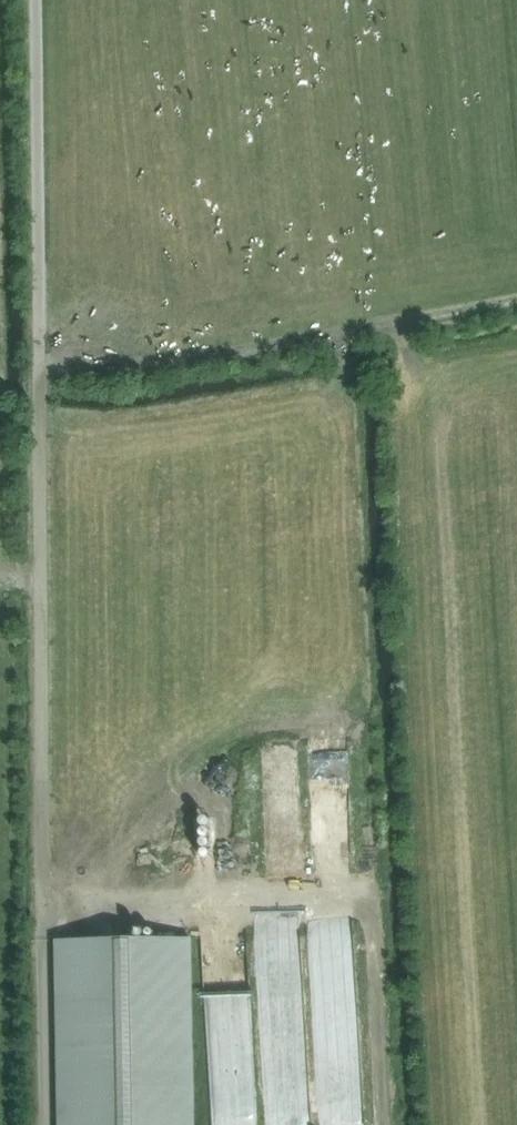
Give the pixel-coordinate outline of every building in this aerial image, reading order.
[(188,937),(55,939),(58,1124),(192,1124),(188,937)] [(334,1082),(334,1097),(357,1096),(356,1081),(334,1082)]
